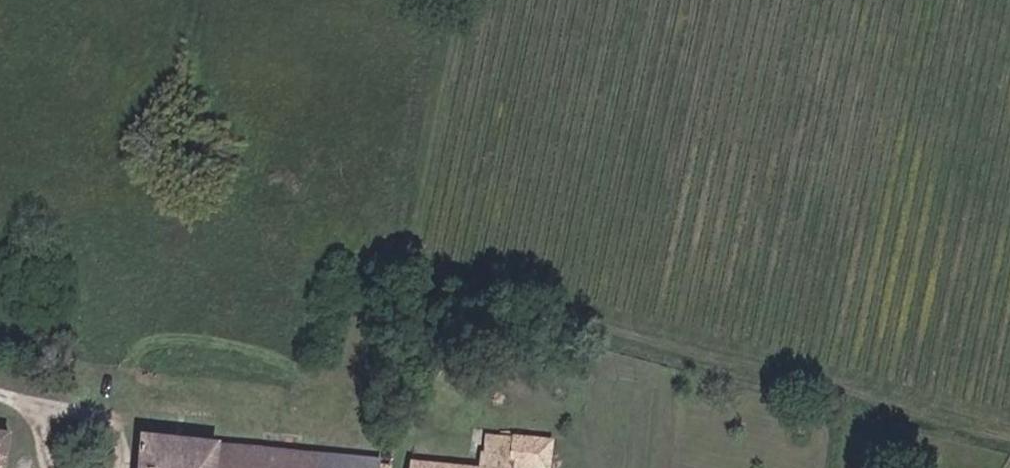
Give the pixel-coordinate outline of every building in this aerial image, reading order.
[(12,434),(0,432),(0,467),(6,467),(12,434)] [(382,461),(263,450),(140,436),(137,467),(381,467),(382,461)] [(514,454),(480,452),(478,467),(512,467),(514,454)]
